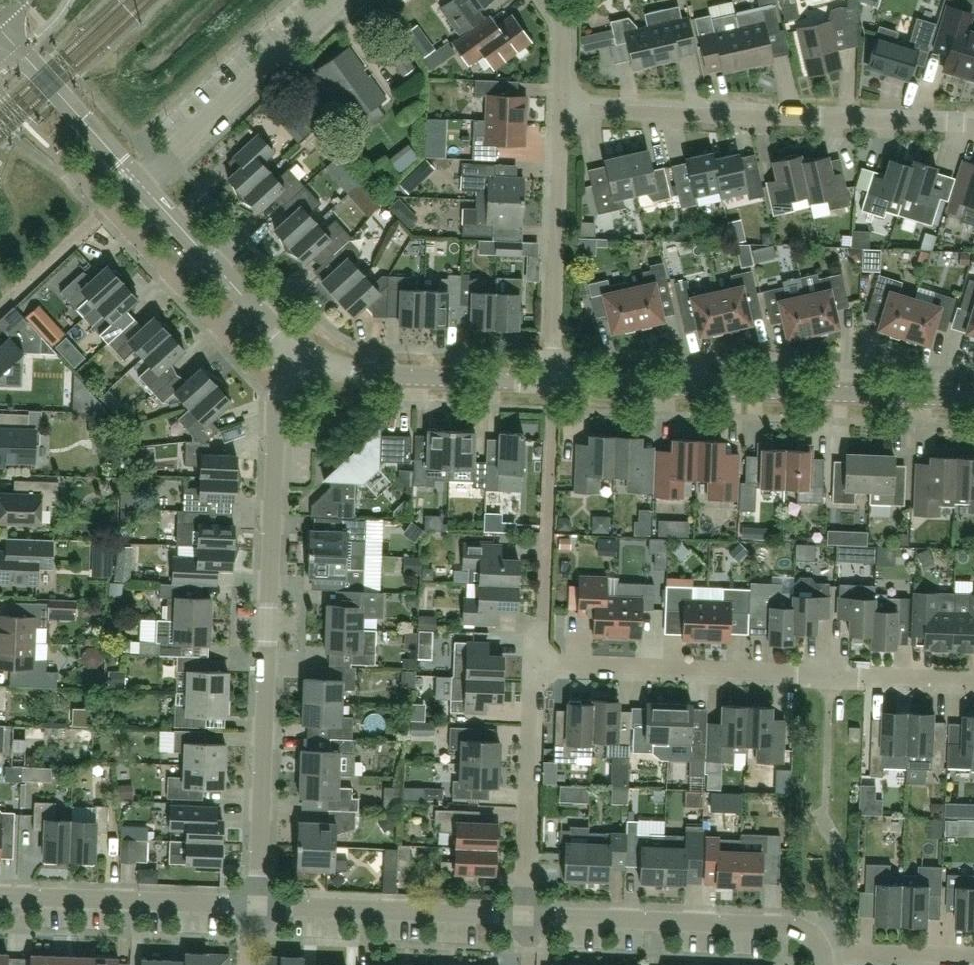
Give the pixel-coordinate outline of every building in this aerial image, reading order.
[(440,7),(460,34),(483,18),(477,10),(491,0),(450,0),(440,7)] [(713,14),(737,9),(735,0),(733,0),(711,4),(713,14)] [(833,31),(846,23),(859,24),(860,1),(860,0),(847,0),(847,7),(839,7),(830,10),(828,18),(829,22),(798,29),(809,75),(841,68),(833,31)] [(739,27),(748,67),(773,61),(767,35),(780,32),(774,4),(736,13),(739,27)] [(679,6),(667,8),(644,13),(647,27),(647,26),(656,64),(678,59),(678,55),(695,51),(687,16),(681,17),(679,6)] [(934,49),(948,54),(944,68),(949,70),(948,71),(963,76),(963,74),(967,76),(973,54),(973,32),(966,30),(972,13),(947,6),(934,49)] [(739,27),(736,13),(711,18),(710,15),(694,18),(706,72),(722,68),(723,73),(748,67),(739,27)] [(483,52),(493,66),(529,40),(512,17),(498,28),(490,18),(455,44),(468,63),(483,52)] [(629,17),(610,21),(616,45),(627,42),(633,69),(656,64),(647,26),(647,27),(637,29),(637,26),(629,17)] [(869,68),(908,80),(913,64),(924,67),(933,36),(935,28),(916,23),(909,47),(894,42),(898,31),(880,25),(870,57),(872,58),(869,68)] [(424,26),(413,32),(422,48),(432,42),(424,26)] [(582,40),(584,52),(596,49),(593,37),(582,40)] [(353,123),(387,98),(371,75),(369,76),(365,70),(366,69),(350,46),(316,71),(353,123)] [(392,59),(404,75),(414,68),(402,52),(392,59)] [(940,71),(942,55),(931,54),(930,70),(940,71)] [(496,95),(496,80),(475,79),(475,95),(487,96),(486,120),(526,121),(527,96),(496,95)] [(473,133),(472,159),(496,160),(497,144),(525,145),(526,121),(486,120),(474,119),(473,133)] [(243,195),(269,171),(262,163),(274,152),(258,134),(240,151),(248,159),(228,178),(231,181),(237,195),(241,193),(243,195)] [(653,201),(659,200),(671,197),(664,167),(652,170),(648,150),(626,155),(635,194),(647,191),(648,195),(653,201)] [(713,159),(714,159),(712,152),(686,158),(690,177),(675,180),(681,208),(697,204),(695,197),(720,192),(720,191),(713,159)] [(721,198),(747,192),(749,199),(765,196),(758,169),(743,172),(739,153),(714,159),(713,159),(720,191),(720,192),(721,198)] [(625,208),(623,197),(635,194),(626,155),(604,160),(610,185),(593,189),(599,214),(625,208)] [(794,210),(792,199),(808,195),(809,195),(801,163),(802,163),(800,156),(773,162),(778,181),(766,184),(773,215),(794,210)] [(827,198),(829,210),(850,205),(844,176),(832,178),(827,157),(802,163),(801,163),(809,195),(808,195),(810,202),(827,198)] [(897,215),(912,166),(889,159),(881,187),(869,183),(861,210),(884,217),(886,211),(897,215)] [(929,195),(937,167),(914,160),(912,166),(897,215),(932,225),(940,199),(929,195)] [(964,161),(948,211),(962,215),(960,221),(973,225),(973,164),(964,161)] [(476,200),(523,201),(524,177),(495,176),(496,164),(462,163),(461,192),(476,192),(476,200)] [(277,179),(269,171),(243,195),(245,197),(243,201),(256,209),(259,212),(279,193),(287,202),(305,186),(289,168),(277,179)] [(321,203),(305,186),(287,202),(295,211),(275,229),(277,232),(284,246),(288,244),(290,246),(316,222),(309,215),(321,203)] [(373,196),(361,207),(370,218),(382,205),(373,196)] [(462,235),(493,236),(493,224),(522,225),(523,201),(476,200),(476,207),(463,207),(462,235)] [(323,230),(316,222),(290,246),(292,248),(290,253),(303,260),(305,263),(326,245),(334,253),(349,239),(352,237),(336,219),(323,230)] [(322,281),(338,299),(364,275),(355,265),(362,254),(349,239),(334,253),(329,258),(338,267),(322,281)] [(496,254),(521,255),(521,241),(496,240),(496,254)] [(862,264),(880,265),(880,248),(863,248),(862,264)] [(629,288),(638,326),(664,321),(659,299),(671,296),(663,263),(650,265),(651,270),(643,272),(646,284),(629,288)] [(123,282),(121,280),(123,276),(110,268),(107,265),(87,284),(79,275),(61,291),(85,317),(123,282)] [(733,287),(717,291),(725,330),(752,324),(747,303),(758,300),(752,271),(731,275),(733,287)] [(461,279),(461,275),(448,274),(448,278),(442,278),(438,291),(424,290),(423,326),(447,326),(447,305),(460,305),(461,279)] [(804,294),(813,333),(839,327),(834,306),(848,303),(842,274),(818,279),(821,291),(804,294)] [(388,302),(389,276),(382,276),(373,284),(364,275),(338,299),(354,316),(370,301),(374,306),(373,316),(387,317),(388,302)] [(878,329),(903,337),(915,299),(899,293),(902,282),(879,275),(870,304),(884,308),(878,329)] [(400,325),(423,326),(424,290),(411,290),(411,277),(389,276),(388,302),(401,303),(400,325)] [(496,293),(495,328),(518,329),(519,294),(522,294),(523,278),(496,277),(496,293)] [(787,339),(813,333),(804,294),(801,277),(788,280),(785,285),(785,286),(764,291),(770,320),(782,318),(787,339)] [(495,328),(496,293),(483,293),(480,279),(461,279),(460,305),(472,306),(471,327),(495,328)] [(608,279),(588,283),(590,289),(595,314),(607,311),(612,332),(638,326),(629,288),(627,281),(609,285),(608,279)] [(966,332),(973,335),(973,281),(969,279),(961,308),(972,311),(966,332)] [(725,330),(717,291),(691,297),(687,280),(675,283),(683,317),(694,314),(699,336),(725,330)] [(123,282),(85,317),(108,343),(126,326),(135,318),(127,310),(138,299),(136,296),(129,282),(125,284),(123,282)] [(932,304),(915,299),(903,337),(929,345),(935,324),(947,327),(956,299),(935,292),(932,304)] [(63,335),(37,307),(26,316),(52,345),(63,335)] [(144,357),(169,333),(167,331),(170,327),(157,319),(154,317),(134,335),(126,326),(108,343),(124,360),(136,349),(144,357)] [(42,336),(28,321),(0,347),(0,385),(23,386),(24,352),(41,353),(42,336)] [(176,334),(172,336),(169,333),(144,357),(151,365),(139,376),(155,394),(173,378),(165,369),(185,350),(182,347),(176,334)] [(190,408),(216,385),(214,382),(217,378),(203,371),(201,368),(180,386),(173,378),(155,394),(163,403),(175,392),(190,408)] [(193,441),(198,442),(205,442),(219,429),(211,420),(232,402),(229,399),(223,385),(218,387),(216,385),(190,408),(178,419),(193,436),(193,441)] [(1,465),(2,460),(34,462),(35,430),(29,429),(29,414),(0,413),(0,465),(1,465)] [(450,468),(452,431),(442,430),(442,429),(428,428),(427,459),(415,459),(414,485),(435,486),(435,479),(450,480),(450,468)] [(378,467),(379,461),(410,462),(411,436),(380,435),(380,429),(379,429),(324,480),(331,480),(330,487),(311,505),(311,517),(340,518),(355,519),(357,481),(363,481),(378,467)] [(450,468),(450,480),(473,481),(473,487),(485,488),(487,464),(487,462),(474,461),(475,430),(461,429),(461,431),(452,431),(450,468)] [(485,488),(485,490),(498,491),(503,491),(522,492),(522,473),(523,458),(525,458),(525,445),(524,445),(524,433),(514,433),(514,431),(500,431),(499,439),(499,464),(487,464),(485,488)] [(599,475),(614,475),(616,437),(590,436),(589,448),(577,447),(575,491),(599,491),(599,475)] [(642,438),(616,437),(614,475),(629,476),(628,490),(653,491),(654,465),(655,448),(641,447),(642,438)] [(656,452),(655,496),(683,497),(684,478),(696,478),(698,440),(673,439),(672,452),(656,452)] [(708,498),(737,500),(738,455),(722,454),(723,441),(698,440),(696,478),(709,479),(708,498)] [(210,442),(205,442),(198,442),(193,441),(186,441),(185,465),(201,466),(201,477),(236,478),(236,475),(241,474),(237,459),(237,455),(209,454),(210,442)] [(784,488),(786,449),(773,449),(773,443),(762,442),(762,453),(759,456),(746,455),(745,482),(740,482),(739,511),(755,511),(756,487),(784,488)] [(797,502),(823,503),(824,458),(812,458),(809,455),(810,444),(798,444),(798,450),(786,449),(784,488),(798,489),(797,502)] [(870,491),(871,455),(846,454),(845,479),(833,479),(832,503),(855,504),(855,490),(870,491)] [(894,456),(871,455),(870,491),(870,504),(904,505),(905,481),(893,481),(894,456)] [(930,464),(917,464),(915,514),(939,515),(940,506),(954,506),(955,503),(956,458),(930,457),(930,464)] [(956,458),(955,503),(969,503),(969,511),(973,512),(973,459),(956,458)] [(236,481),(236,478),(201,477),(201,487),(184,487),(183,511),(207,512),(208,500),(235,501),(235,497),(241,483),(236,481)] [(41,524),(41,510),(46,510),(46,504),(58,505),(59,482),(28,480),(27,494),(0,493),(0,522),(41,524)] [(198,546),(233,547),(234,544),(238,543),(234,528),(234,524),(207,523),(207,512),(183,511),(179,510),(177,545),(198,546)] [(309,553),(347,555),(365,555),(366,541),(367,519),(355,519),(340,518),(340,531),(309,529),(308,544),(310,544),(309,553)] [(37,583),(37,569),(51,569),(53,540),(7,538),(6,552),(0,552),(0,582),(37,583)] [(500,545),(464,544),(463,568),(470,569),(470,583),(480,584),(518,585),(519,559),(500,559),(500,545)] [(233,550),(233,547),(198,546),(198,556),(174,555),(173,584),(186,584),(217,586),(217,570),(232,570),(233,566),(238,552),(233,550)] [(875,547),(837,546),(836,561),(874,562),(875,547)] [(364,591),(365,569),(365,555),(347,555),(309,553),(309,563),(307,563),(307,577),(338,578),(338,590),(364,591)] [(616,637),(618,596),(606,596),(607,577),(580,576),(578,618),(594,618),(594,636),(616,637)] [(828,617),(830,583),(815,583),(812,578),(800,577),(796,582),(794,582),(794,593),(793,608),(793,632),(816,633),(816,617),(828,617)] [(618,596),(616,637),(640,638),(641,609),(654,610),(655,584),(618,582),(618,596)] [(793,608),(794,593),(781,592),(781,584),(750,582),(750,589),(749,613),(749,616),(759,616),(770,627),(769,643),(793,644),(793,632),(793,608)] [(186,597),(186,584),(173,584),(160,583),(160,597),(168,597),(167,620),(211,622),(212,598),(186,597)] [(518,585),(480,584),(479,598),(465,598),(464,623),(497,624),(498,610),(517,611),(518,585)] [(839,608),(838,618),(850,618),(850,634),(872,635),(873,635),(874,611),(875,597),(875,585),(862,585),(840,584),(839,608)] [(706,640),(708,601),(693,600),(693,587),(666,586),(665,610),(684,610),(683,640),(706,640)] [(722,601),(708,601),(706,640),(730,641),(731,612),(749,613),(750,589),(723,588),(722,601)] [(378,592),(354,591),(338,590),(337,605),(327,605),(326,628),(363,629),(363,617),(377,617),(378,592)] [(924,649),(952,650),(954,596),(954,594),(914,592),(912,644),(924,645),(924,649)] [(972,595),(972,596),(954,596),(952,650),(973,651),(973,595),(972,595)] [(909,598),(875,597),(874,611),(873,635),(872,635),(872,647),(895,648),(896,622),(908,622),(909,598)] [(53,600),(52,632),(74,633),(75,600),(53,600)] [(35,643),(36,627),(48,627),(49,603),(21,602),(20,616),(0,615),(0,642),(35,643)] [(140,641),(139,655),(160,655),(178,656),(184,656),(184,644),(209,644),(210,645),(211,622),(167,620),(157,619),(156,641),(156,642),(140,641)] [(376,630),(363,629),(326,628),(326,651),(352,652),(351,664),(375,665),(376,630)] [(419,631),(419,658),(431,658),(431,632),(419,631)] [(466,677),(502,679),(503,655),(488,655),(489,643),(455,641),(453,676),(466,677)] [(35,660),(35,643),(0,642),(0,668),(18,668),(17,686),(57,688),(58,672),(47,671),(47,660),(35,660)] [(208,657),(184,656),(178,656),(177,670),(188,671),(187,693),(228,694),(228,672),(208,671),(208,657)] [(304,678),(304,701),(342,703),(342,690),(354,690),(355,667),(339,667),(339,680),(304,678)] [(109,687),(125,688),(126,671),(109,671),(109,687)] [(438,693),(437,674),(419,675),(419,693),(438,693)] [(485,701),(501,702),(502,679),(466,677),(453,676),(452,676),(450,712),(484,713),(485,701)] [(228,694),(187,693),(187,705),(176,705),(175,726),(206,727),(206,716),(227,716),(228,694)] [(554,762),(577,763),(577,744),(593,744),(593,740),(592,740),(594,700),(593,700),(593,704),(569,703),(567,732),(555,732),(554,762)] [(618,730),(619,701),(594,700),(592,740),(593,740),(607,741),(606,757),(630,758),(631,731),(618,730)] [(342,703),(304,701),(303,724),(329,725),(329,737),(353,738),(353,717),(342,716),(342,703)] [(668,742),(670,703),(647,702),(646,728),(634,728),(633,752),(653,753),(660,760),(668,760),(669,742),(668,742)] [(669,742),(668,760),(690,761),(689,776),(705,776),(706,743),(702,742),(702,729),(691,729),(692,707),(692,704),(670,703),(668,742),(669,742)] [(745,753),(746,743),(747,706),(722,705),(722,723),(708,723),(707,760),(733,761),(734,752),(745,753)] [(772,719),(772,707),(747,706),(746,743),(745,753),(746,753),(746,745),(757,745),(757,762),(783,763),(785,719),(772,719)] [(908,768),(909,752),(911,712),(886,711),(884,741),(872,740),(871,775),(883,776),(884,767),(908,768)] [(908,768),(945,770),(946,743),(934,743),(936,713),(911,712),(909,752),(908,768)] [(966,715),(964,744),(949,743),(948,767),(973,768),(973,769),(973,715),(966,715)] [(461,749),(461,763),(499,765),(500,741),(474,740),(474,728),(450,727),(449,749),(461,749)] [(205,743),(205,731),(175,730),(174,752),(185,752),(184,764),(225,766),(226,744),(205,743)] [(330,751),(302,750),(301,773),(339,775),(354,775),(355,739),(330,738),(330,751)] [(579,763),(598,762),(597,751),(578,753),(579,763)] [(472,786),(498,787),(499,765),(461,763),(460,785),(453,785),(452,798),(471,799),(472,786)] [(203,799),(203,788),(224,788),(225,766),(184,764),(184,777),(168,777),(167,798),(203,799)] [(301,773),(300,796),(327,797),(327,810),(329,810),(355,811),(359,811),(359,798),(352,798),(353,788),(339,787),(339,775),(301,773)] [(122,785),(119,799),(135,802),(138,789),(122,785)] [(44,859),(69,860),(71,820),(56,820),(56,802),(35,801),(33,830),(45,830),(44,859)] [(95,832),(107,832),(108,806),(96,805),(95,821),(71,820),(69,860),(94,861),(95,832)] [(187,830),(187,841),(222,842),(223,819),(216,819),(217,807),(171,805),(170,829),(187,830)] [(0,858),(1,836),(14,836),(15,812),(2,812),(0,809),(0,858)] [(496,849),(497,824),(462,822),(462,810),(435,809),(435,822),(441,822),(441,831),(457,832),(456,847),(496,849)] [(298,845),(335,846),(336,834),(355,828),(355,811),(329,810),(328,823),(297,821),(297,835),(298,835),(298,845)] [(627,833),(626,846),(641,846),(641,866),(640,882),(663,883),(665,835),(643,834),(637,834),(638,821),(627,821),(627,833)] [(131,825),(121,824),(123,837),(130,838),(131,825)] [(665,835),(663,883),(686,884),(686,882),(701,882),(703,826),(686,825),(686,835),(665,835)] [(560,830),(560,842),(566,842),(564,879),(587,880),(588,843),(588,833),(589,827),(569,826),(569,830),(560,830)] [(588,833),(588,843),(587,880),(609,881),(610,869),(625,869),(626,846),(627,833),(606,832),(606,833),(588,833)] [(740,851),(739,886),(761,887),(762,866),(779,866),(781,835),(753,834),(741,833),(741,840),(740,851)] [(739,886),(740,851),(741,840),(719,839),(719,837),(706,837),(705,885),(716,885),(739,886)] [(121,861),(135,862),(135,861),(147,862),(148,840),(122,839),(121,861)] [(221,865),(222,842),(187,841),(170,840),(169,863),(221,865)] [(335,846),(298,845),(298,855),(296,855),(295,868),(348,871),(348,860),(335,860),(335,846)] [(397,870),(410,870),(410,845),(398,845),(397,870)] [(441,871),(495,874),(496,849),(456,847),(455,862),(441,861),(441,871)] [(397,873),(397,870),(398,849),(385,848),(384,872),(397,873)] [(903,924),(905,884),(891,884),(892,864),(868,863),(867,892),(879,892),(877,923),(903,924)] [(905,874),(905,884),(903,924),(929,925),(931,894),(943,895),(944,866),(920,865),(919,875),(905,874)] [(949,874),(948,899),(958,899),(957,926),(973,927),(973,875),(949,874)] [(230,955),(186,953),(185,961),(142,959),(142,964),(229,964),(230,955)] [(8,954),(0,954),(0,964),(8,964),(8,954)] [(53,956),(31,955),(31,964),(53,964),(53,956)] [(75,957),(53,956),(53,964),(75,964),(75,957)] [(304,957),(260,956),(259,964),(304,964),(304,957)] [(97,957),(75,957),(75,964),(96,964),(97,957)]
